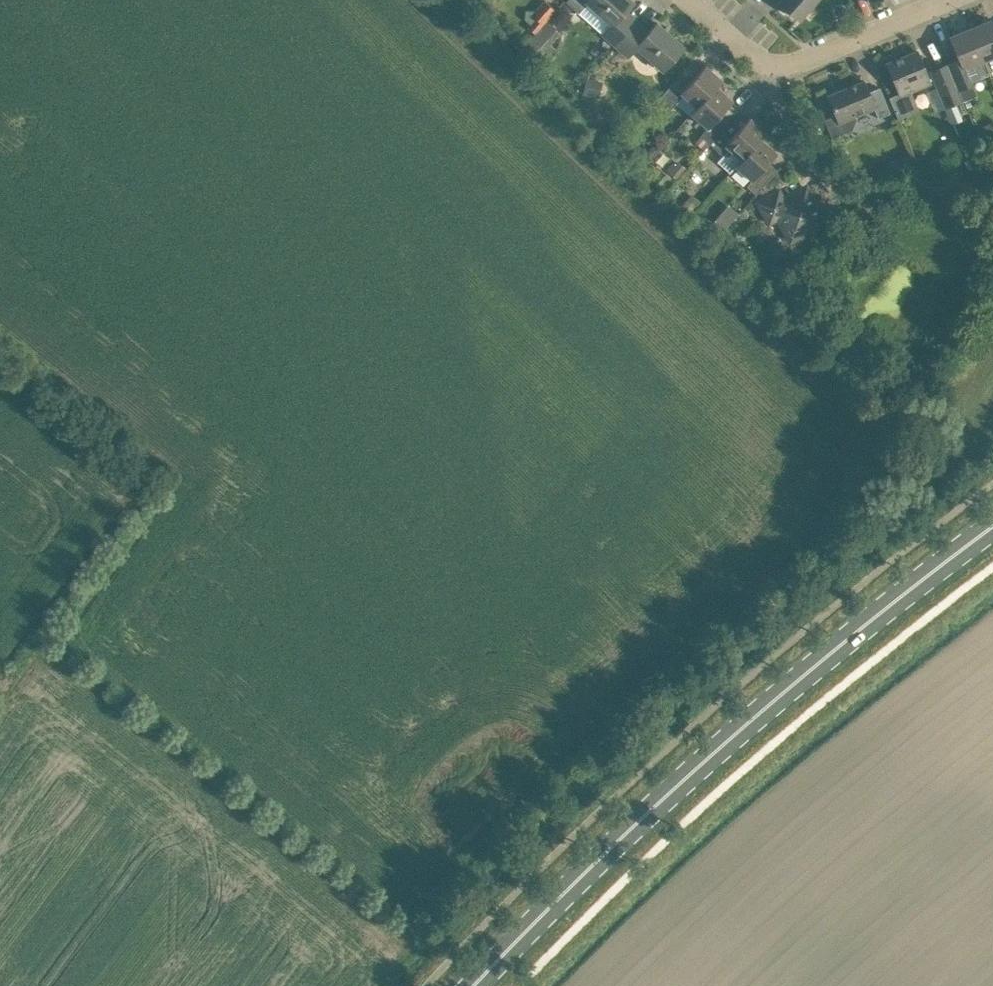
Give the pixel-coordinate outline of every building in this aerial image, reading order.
[(529,27),(533,31),(535,33),(542,25),(547,20),(553,13),(556,10),(554,9),(552,7),(545,0),(543,0),(533,10),(532,11),(536,17),(533,20),(531,23),(530,23),(531,24),(529,27)] [(616,44),(637,20),(625,10),(633,1),(632,0),(567,0),(566,1),(579,12),(588,2),(612,24),(604,33),(616,44)] [(779,0),(799,19),(815,0),(779,0)] [(983,59),(992,55),(992,24),(991,19),(970,27),(983,59)] [(616,44),(628,55),(637,45),(663,69),(684,45),(657,21),(649,31),(637,20),(616,44)] [(948,63),(963,100),(966,107),(977,102),(970,85),(971,85),(964,67),(983,59),(970,27),(949,36),(958,58),(948,63)] [(910,90),(930,81),(917,49),(886,62),(899,93),(890,97),(899,118),(919,110),(910,90)] [(929,70),(945,108),(963,100),(948,63),(929,70)] [(698,106),(716,86),(722,79),(705,64),(697,73),(688,65),(668,88),(681,100),(686,95),(698,106)] [(877,118),(891,113),(880,86),(869,91),(864,80),(827,95),(835,114),(824,119),(831,137),(852,128),(856,118),(854,115),(873,107),(877,118)] [(710,143),(713,139),(736,113),(727,105),(732,100),(716,86),(698,106),(692,112),(708,127),(701,135),(710,143)] [(737,165),(760,138),(766,132),(749,117),(745,121),(736,113),(713,139),(727,151),(718,161),(730,172),(737,165)] [(737,165),(753,179),(747,185),(756,193),(778,169),(768,161),(776,152),(760,138),(737,165)] [(757,200),(769,222),(779,217),(784,227),(782,228),(789,241),(801,235),(800,232),(821,221),(816,211),(820,209),(813,197),(811,198),(806,188),(784,199),(779,189),(757,200)]
